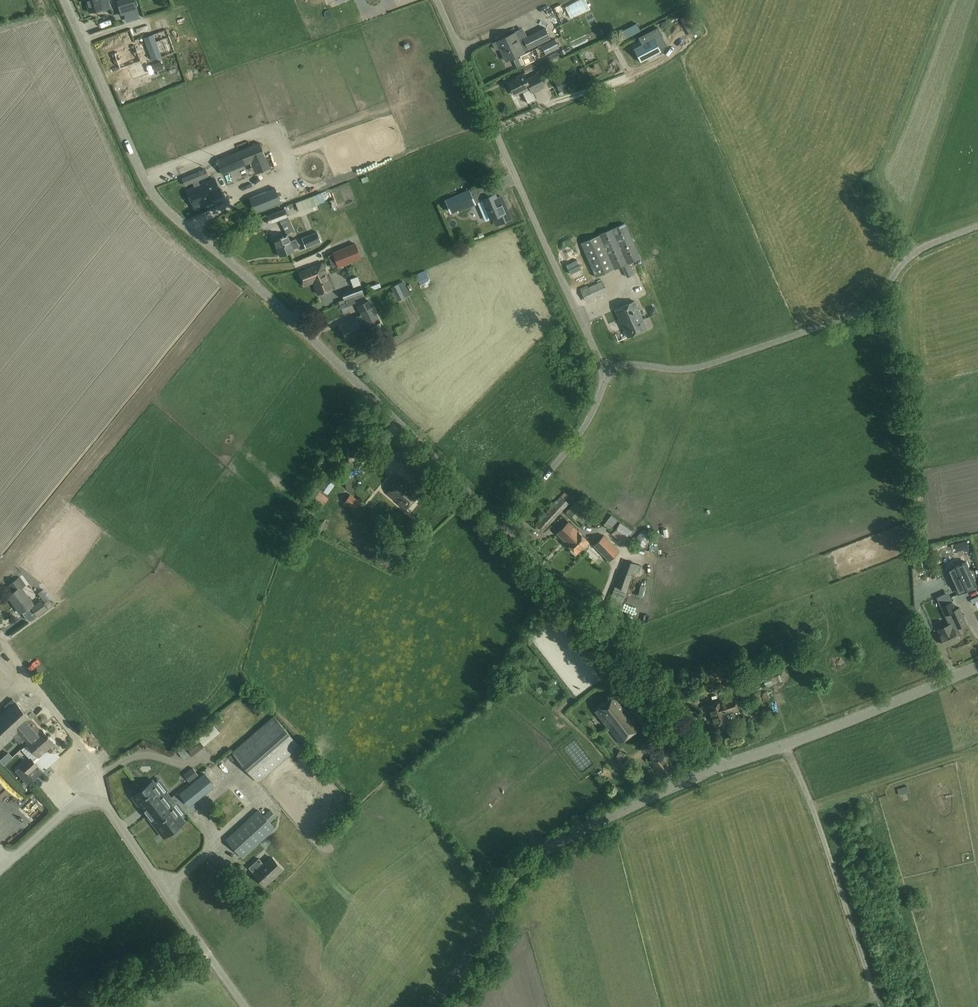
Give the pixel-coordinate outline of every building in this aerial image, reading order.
[(90,12),(102,8),(102,10),(111,8),(108,0),(86,0),(90,12)] [(388,6),(386,0),(369,0),(374,12),(388,6)] [(566,7),(571,18),(590,8),(586,0),(580,0),(566,7)] [(134,1),(119,5),(121,13),(136,8),(134,1)] [(685,15),(691,26),(696,23),(691,12),(685,15)] [(528,49),(550,38),(545,27),(518,40),(514,32),(493,43),(496,48),(499,46),(506,60),(525,51),(524,50),(528,49)] [(646,59),(647,59),(660,52),(659,52),(661,51),(660,50),(667,46),(657,27),(638,37),(642,44),(634,49),(636,48),(642,60),(640,61),(641,62),(646,59)] [(166,29),(144,38),(152,60),(175,52),(166,29)] [(554,50),(550,42),(542,45),(520,55),(524,65),(554,50)] [(135,45),(114,52),(120,69),(141,61),(135,45)] [(151,61),(154,70),(163,67),(160,58),(151,61)] [(192,80),(190,73),(183,75),(186,82),(192,80)] [(508,82),(514,94),(522,90),(523,92),(530,88),(532,92),(544,86),(538,73),(526,79),(523,73),(516,76),(516,78),(508,82)] [(555,80),(559,89),(576,82),(572,73),(555,80)] [(270,167),(259,142),(217,160),(222,174),(251,162),(256,173),(270,167)] [(208,176),(205,169),(190,175),(193,182),(208,176)] [(203,203),(207,201),(221,195),(215,178),(187,190),(195,208),(204,205),(203,203)] [(316,194),(319,203),(333,198),(330,189),(316,194)] [(459,210),(474,204),(469,190),(445,200),(450,212),(458,209),(459,210)] [(261,212),(281,205),(276,192),(256,199),(261,212)] [(476,197),(486,221),(503,213),(495,194),(489,197),(486,193),(476,197)] [(302,211),(319,205),(315,195),(285,206),(291,221),(304,216),(302,211)] [(287,216),(284,208),(266,215),(269,223),(287,216)] [(306,248),(321,242),(317,232),(302,238),(306,248)] [(294,251),(293,249),(299,247),(296,239),(290,241),(288,234),(283,236),(283,235),(282,236),(273,240),(280,256),(294,251)] [(333,252),(339,266),(361,257),(356,243),(333,252)] [(575,256),(583,273),(610,261),(603,244),(575,256)] [(332,288),(322,262),(299,271),(304,285),(313,281),(318,294),(332,288)] [(642,275),(646,286),(661,281),(657,270),(642,275)] [(603,280),(580,288),(585,300),(607,292),(603,280)] [(378,282),(369,284),(371,290),(380,288),(378,282)] [(361,285),(341,292),(345,301),(364,293),(361,285)] [(379,322),(376,316),(369,301),(358,306),(362,314),(356,318),(356,317),(347,322),(348,324),(341,327),(346,338),(355,334),(355,335),(360,333),(359,331),(362,330),(359,325),(366,322),(368,327),(379,322)] [(615,309),(621,322),(627,337),(647,328),(635,301),(615,309)] [(335,483),(326,477),(319,487),(328,493),(335,483)] [(401,477),(387,494),(405,510),(419,493),(401,477)] [(319,491),(314,498),(323,505),(329,498),(319,491)] [(361,501),(350,494),(344,502),(354,510),(361,501)] [(543,532),(569,503),(561,495),(535,524),(543,532)] [(580,497),(567,512),(575,519),(588,504),(580,497)] [(611,527),(617,517),(610,513),(604,523),(611,527)] [(410,530),(416,523),(411,519),(405,526),(410,530)] [(612,529),(623,537),(630,529),(619,520),(612,529)] [(572,537),(577,531),(568,521),(557,533),(566,542),(572,537)] [(321,534),(326,537),(330,530),(325,527),(321,534)] [(636,539),(645,545),(653,532),(643,527),(636,539)] [(572,537),(566,542),(566,543),(576,553),(583,546),(583,547),(589,542),(578,530),(577,531),(572,537)] [(609,561),(619,550),(604,535),(593,545),(609,561)] [(955,544),(957,550),(968,547),(967,541),(955,544)] [(635,564),(625,560),(621,572),(620,571),(616,582),(608,605),(620,610),(632,575),(631,575),(635,564)] [(976,585),(966,561),(948,570),(959,594),(976,585)] [(10,584),(15,590),(8,596),(20,612),(33,603),(22,588),(25,585),(19,577),(10,584)] [(44,603),(48,608),(54,604),(50,599),(52,597),(45,587),(38,592),(45,602),(44,603)] [(48,608),(44,603),(41,599),(30,607),(37,616),(48,608)] [(947,604),(941,606),(950,625),(938,630),(942,637),(940,638),(943,644),(945,644),(945,646),(963,638),(958,628),(967,624),(960,608),(951,612),(950,609),(947,604)] [(763,680),(766,687),(782,681),(779,673),(763,680)] [(619,743),(637,728),(641,726),(616,694),(594,711),(619,743)] [(629,703),(634,699),(631,694),(625,699),(629,703)] [(709,715),(711,715),(711,716),(714,725),(728,720),(726,714),(737,710),(733,698),(723,701),(706,706),(709,715)] [(11,699),(4,705),(7,708),(0,715),(0,749),(14,737),(19,742),(21,741),(25,745),(28,743),(33,738),(31,736),(38,730),(39,729),(11,699)] [(258,782),(275,766),(299,745),(273,715),(231,752),(258,782)] [(220,732),(212,722),(177,751),(184,759),(190,754),(191,756),(220,732)] [(39,729),(38,730),(31,736),(33,738),(28,743),(39,755),(41,753),(43,753),(45,751),(45,749),(53,742),(48,736),(49,735),(48,735),(47,735),(42,730),(41,731),(39,729)] [(615,754),(619,763),(628,758),(624,749),(615,754)] [(648,761),(662,780),(663,781),(678,770),(663,750),(648,761)] [(31,758),(23,766),(22,766),(28,772),(29,774),(38,766),(31,758)] [(189,781),(198,774),(193,768),(184,775),(189,781)] [(180,794),(188,804),(213,784),(205,774),(180,794)] [(161,834),(166,830),(168,833),(179,824),(177,821),(182,818),(168,800),(173,796),(170,798),(165,792),(163,794),(153,782),(133,797),(140,807),(154,824),(161,834)] [(245,806),(250,801),(233,783),(228,788),(245,806)] [(270,822),(264,815),(258,809),(225,839),(242,857),(275,827),(270,822)] [(270,809),(264,815),(270,822),(277,816),(270,809)] [(272,857),(264,864),(259,858),(249,867),(254,873),(265,885),(283,869),(272,857)]
